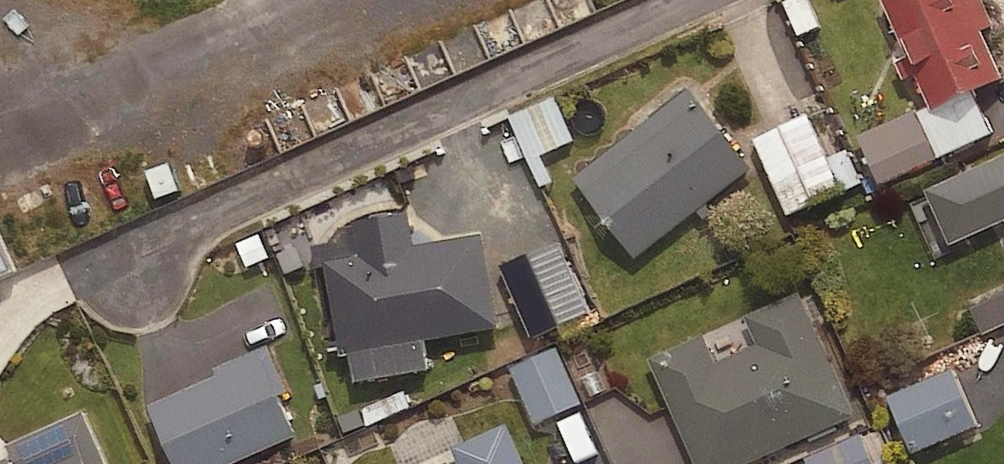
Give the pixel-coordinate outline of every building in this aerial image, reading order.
[(982,0),(884,0),(930,102),(999,71),(978,25),(991,20),(982,0)] [(750,164),(688,84),(570,174),(632,255),(750,164)] [(558,102),(514,121),(544,189),(559,183),(547,155),(575,143),(558,102)] [(843,199),(811,122),(759,144),(791,220),(843,199)] [(921,184),(946,241),(1002,216),(1003,220),(1003,147),(921,184)] [(404,208),(352,217),(358,252),(321,258),(337,349),(345,348),(350,378),(426,365),(421,336),(498,323),(482,228),(410,240),(404,208)] [(0,217),(0,288),(27,276),(0,217)] [(796,290),(743,313),(755,341),(713,359),(701,332),(648,356),(696,463),(734,463),(851,412),(796,290)] [(265,340),(212,364),(214,370),(145,402),(173,463),(214,463),(291,430),(274,392),(286,387),(265,340)] [(583,408),(561,352),(515,370),(537,426),(583,408)] [(949,364),(884,392),(910,451),(974,423),(949,364)] [(79,407),(4,440),(6,446),(0,448),(0,463),(100,463),(99,462),(103,460),(79,407)] [(503,419),(449,444),(458,463),(523,463),(503,419)] [(868,437),(810,462),(810,463),(880,463),(868,437)]
